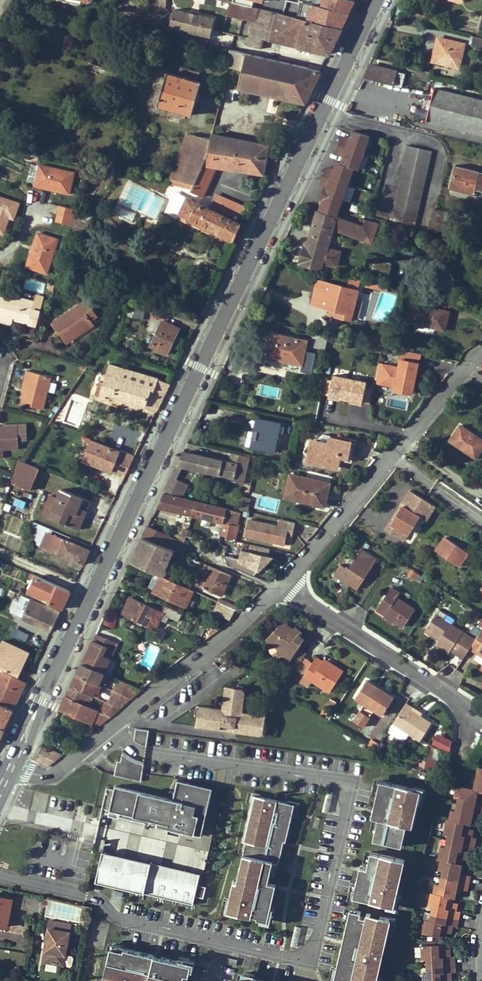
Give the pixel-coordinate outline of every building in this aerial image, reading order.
[(300,1),(297,17),(340,28),(354,0),(302,0),(302,2),(300,1)] [(250,35),(274,41),(278,26),(273,25),(276,12),(231,1),(227,14),(253,21),(250,35)] [(210,34),(215,14),(173,6),(169,26),(210,34)] [(278,26),(274,41),(328,54),(340,28),(297,17),(276,12),(273,25),(278,26)] [(475,36),(472,44),(481,47),(481,38),(475,36)] [(439,38),(435,54),(440,56),(439,60),(447,62),(447,64),(460,67),(465,44),(439,38)] [(230,49),(226,66),(242,69),(246,53),(230,49)] [(270,59),(246,53),(242,69),(237,88),(288,99),(303,67),(270,59)] [(421,54),(421,64),(429,65),(430,54),(421,54)] [(433,61),(447,64),(447,62),(439,60),(440,56),(435,54),(433,61)] [(380,81),(380,82),(402,86),(405,73),(369,64),(363,77),(380,81)] [(304,103),(320,70),(303,67),(288,99),(304,103)] [(427,80),(429,72),(417,69),(415,77),(427,80)] [(157,105),(191,115),(200,82),(166,72),(157,105)] [(427,121),(481,134),(481,100),(434,88),(427,121)] [(328,186),(327,189),(324,198),(320,210),(337,216),(354,168),(359,169),(370,137),(352,131),(350,139),(347,147),(344,156),(341,163),(337,162),(334,170),(331,178),(328,186)] [(210,138),(186,134),(169,179),(193,183),(208,150),(266,158),(269,145),(211,133),(210,138)] [(350,139),(343,137),(340,144),(347,147),(350,139)] [(344,156),(347,147),(340,144),(337,153),(344,156)] [(415,224),(432,151),(408,145),(390,223),(396,224),(397,220),(415,224)] [(193,183),(191,187),(190,190),(203,196),(209,185),(206,184),(209,177),(211,177),(216,167),(263,174),(266,158),(208,150),(193,183)] [(33,184),(70,194),(76,170),(38,161),(33,184)] [(456,166),(450,186),(475,192),(480,172),(456,166)] [(334,170),(327,168),(324,176),(331,178),(334,170)] [(328,186),(331,178),(324,176),(321,184),(328,186)] [(168,183),(191,187),(193,183),(169,179),(168,183)] [(343,199),(350,201),(354,186),(348,184),(343,199)] [(450,189),(474,195),(475,192),(450,186),(450,189)] [(215,192),(211,201),(241,213),(244,204),(215,192)] [(179,214),(187,197),(180,194),(172,210),(179,214)] [(19,203),(0,196),(0,233),(3,234),(9,217),(13,219),(19,203)] [(241,224),(187,197),(179,214),(233,240),(241,224)] [(58,204),(55,221),(72,224),(75,207),(58,204)] [(444,232),(449,212),(434,209),(430,229),(444,232)] [(84,233),(90,213),(76,210),(71,230),(84,233)] [(361,235),(373,239),(379,223),(365,219),(364,225),(337,216),(337,217),(318,211),(308,244),(327,249),(331,238),(333,230),(337,231),(360,239),(361,235)] [(47,274),(60,237),(36,229),(24,266),(47,274)] [(301,265),(321,270),(323,263),(337,266),(340,252),(327,249),(308,244),(301,265)] [(388,279),(392,264),(376,260),(373,275),(388,279)] [(44,293),(45,282),(25,279),(24,290),(44,293)] [(351,320),(359,291),(319,281),(312,304),(332,309),(330,314),(351,320)] [(368,281),(366,286),(381,290),(382,285),(368,281)] [(40,311),(32,309),(34,301),(17,296),(16,301),(0,297),(0,320),(11,323),(12,319),(12,316),(29,321),(28,324),(36,326),(40,311)] [(53,322),(64,338),(74,332),(77,336),(94,325),(91,321),(98,316),(86,299),(53,322)] [(413,303),(409,321),(416,323),(438,328),(445,330),(450,312),(413,303)] [(143,320),(145,311),(129,307),(127,316),(143,320)] [(179,329),(162,321),(150,346),(167,354),(179,329)] [(67,343),(77,336),(74,332),(64,338),(67,343)] [(302,364),(307,341),(273,334),(268,357),(302,364)] [(325,350),(328,337),(314,334),(311,346),(325,350)] [(400,349),(398,363),(377,360),(374,384),(415,390),(420,351),(400,349)] [(156,411),(169,384),(158,379),(110,364),(104,383),(99,382),(95,395),(106,399),(107,393),(145,404),(144,408),(156,411)] [(24,380),(27,380),(24,393),(21,404),(38,408),(42,410),(51,377),(26,371),(24,380)] [(252,417),(245,446),(254,447),(275,452),(281,423),(252,417)] [(481,449),(481,439),(461,425),(451,440),(467,450),(465,452),(476,459),(481,449)] [(18,426),(0,427),(0,449),(18,449),(18,426)] [(311,442),(307,461),(337,468),(340,456),(348,457),(351,442),(330,438),(322,437),(321,444),(311,442)] [(118,458),(120,452),(91,439),(83,460),(112,472),(113,470),(118,458)] [(192,468),(242,479),(245,466),(224,461),(224,459),(214,457),(213,458),(196,454),(192,468)] [(118,458),(113,470),(126,475),(131,463),(118,458)] [(18,460),(15,470),(34,478),(38,469),(23,462),(18,460)] [(185,466),(178,465),(171,478),(182,480),(191,482),(180,476),(185,466)] [(29,491),(34,478),(15,470),(13,476),(11,483),(29,491)] [(329,483),(290,474),(285,497),(304,501),(304,498),(325,503),(329,483)] [(171,478),(165,492),(175,494),(182,480),(171,478)] [(49,518),(77,530),(90,501),(61,489),(58,498),(49,518)] [(157,507),(193,515),(224,522),(225,518),(237,521),(239,511),(164,493),(157,507)] [(42,515),(49,518),(58,498),(51,495),(42,515)] [(325,503),(304,498),(304,501),(303,503),(324,507),(325,503)] [(403,507),(397,518),(393,523),(391,522),(386,529),(404,540),(419,516),(403,507)] [(246,519),(246,529),(294,531),(295,519),(278,518),(278,520),(246,519)] [(38,524),(31,539),(41,543),(47,528),(38,524)] [(148,526),(143,537),(164,546),(168,537),(153,530),(154,529),(148,526)] [(235,538),(238,532),(222,527),(220,533),(235,538)] [(288,541),(289,531),(245,529),(244,539),(288,541)] [(83,565),(90,550),(46,531),(40,546),(83,565)] [(449,548),(445,554),(461,565),(470,550),(447,535),(443,544),(449,548)] [(164,546),(143,537),(131,561),(157,573),(161,575),(166,577),(172,563),(164,560),(169,548),(164,546)] [(449,548),(443,544),(439,550),(445,554),(449,548)] [(189,552),(177,547),(175,551),(187,556),(189,552)] [(237,548),(237,555),(226,555),(225,568),(266,571),(267,550),(237,548)] [(378,559),(363,549),(353,563),(349,569),(342,565),(335,575),(358,590),(378,559)] [(197,584),(223,595),(232,576),(225,573),(206,564),(197,584)] [(418,574),(412,570),(409,575),(414,579),(418,574)] [(62,608),(70,591),(30,573),(28,578),(34,580),(29,593),(62,608)] [(153,582),(158,584),(161,575),(157,573),(153,582)] [(161,575),(158,584),(154,592),(186,606),(193,590),(166,577),(161,575)] [(392,588),(378,610),(386,615),(395,621),(404,627),(415,610),(397,598),(400,593),(392,588)] [(131,598),(123,613),(156,628),(163,613),(162,613),(131,598)] [(51,632),(60,613),(30,599),(22,618),(51,632)] [(224,604),(231,607),(232,604),(221,599),(219,602),(224,604)] [(214,613),(219,615),(224,604),(219,602),(214,613)] [(224,604),(219,615),(230,620),(235,609),(231,607),(224,604)] [(182,613),(166,605),(162,613),(163,613),(178,620),(182,613)] [(113,628),(119,613),(108,609),(102,623),(113,628)] [(463,632),(436,614),(427,628),(442,637),(439,640),(436,645),(449,653),(451,651),(463,632)] [(395,621),(386,615),(384,618),(393,624),(395,621)] [(288,629),(291,625),(287,623),(280,624),(267,639),(269,645),(272,644),(278,649),(278,653),(282,656),(280,659),(287,666),(288,665),(296,671),(307,653),(299,648),(305,638),(301,634),(303,632),(297,626),(294,628),(292,631),(288,629)] [(425,631),(439,640),(442,637),(427,628),(425,631)] [(19,629),(17,635),(26,639),(29,633),(19,629)] [(477,653),(479,651),(481,652),(481,630),(476,640),(470,649),(477,653)] [(455,654),(467,635),(463,632),(451,651),(455,654)] [(97,634),(83,663),(105,673),(118,643),(97,634)] [(467,635),(455,654),(464,659),(470,649),(476,640),(467,635)] [(16,674),(26,652),(2,640),(0,645),(0,667),(16,674)] [(16,674),(18,676),(29,653),(26,652),(16,674)] [(316,657),(304,676),(313,681),(330,692),(344,671),(335,665),(333,667),(323,661),(316,657)] [(323,661),(333,667),(335,665),(325,659),(323,661)] [(83,663),(77,674),(103,686),(106,687),(111,675),(105,673),(83,663)] [(27,682),(0,670),(0,703),(13,710),(27,682)] [(100,693),(103,686),(77,674),(72,686),(94,696),(96,692),(100,693)] [(309,686),(313,681),(304,676),(301,681),(309,686)] [(141,690),(120,679),(114,691),(115,691),(132,699),(141,690)] [(383,715),(394,697),(367,680),(356,697),(375,710),(374,712),(380,716),(382,714),(383,715)] [(237,731),(260,734),(262,723),(264,724),(266,715),(242,711),(245,691),(234,690),(235,687),(226,685),(222,709),(202,706),(200,716),(197,716),(196,725),(228,730),(230,715),(239,716),(237,731)] [(89,706),(94,696),(72,686),(67,696),(89,706)] [(115,691),(108,702),(121,708),(132,699),(115,691)] [(101,712),(89,706),(67,696),(61,709),(92,724),(94,720),(97,721),(101,712)] [(108,702),(106,701),(101,712),(112,717),(121,708),(108,702)] [(412,710),(414,707),(407,703),(394,723),(420,740),(431,723),(412,710)] [(4,729),(13,710),(0,704),(0,728),(4,729)] [(357,708),(352,721),(365,726),(370,713),(357,708)] [(230,715),(228,730),(237,731),(239,716),(230,715)] [(148,731),(135,729),(134,741),(139,745),(142,746),(143,747),(146,747),(148,731)] [(436,731),(432,742),(448,749),(453,739),(436,731)] [(376,749),(380,744),(372,739),(369,743),(364,739),(363,741),(376,749)] [(49,767),(63,755),(43,746),(36,761),(49,767)] [(117,762),(114,776),(140,781),(143,765),(138,764),(135,762),(130,760),(127,759),(125,757),(122,754),(121,762),(117,762)] [(436,770),(437,762),(426,760),(425,768),(436,770)] [(113,789),(107,788),(102,809),(158,822),(157,826),(201,837),(213,789),(177,780),(173,800),(114,786),(113,789)] [(421,791),(380,781),(372,818),(378,819),(373,840),(401,847),(406,826),(412,828),(421,791)] [(481,809),(481,801),(476,800),(478,790),(475,789),(460,786),(458,796),(461,797),(459,803),(481,809)] [(246,841),(243,854),(273,860),(279,861),(283,844),(283,840),(285,840),(293,804),(252,795),(242,841),(246,841)] [(455,810),(453,820),(467,823),(471,824),(473,814),(481,816),(481,809),(459,803),(458,811),(455,810)] [(475,845),(476,839),(472,838),(473,829),(466,828),(467,823),(453,820),(451,819),(449,831),(451,832),(450,840),(475,845)] [(469,852),(473,853),(475,845),(450,840),(448,847),(446,847),(443,859),(444,859),(459,863),(460,857),(467,859),(469,852)] [(101,852),(94,883),(143,893),(149,863),(101,852)] [(273,860),(243,854),(237,883),(233,882),(226,913),(250,918),(251,916),(256,917),(256,919),(267,922),(275,887),(275,885),(267,884),(273,860)] [(367,869),(360,868),(353,898),(394,907),(405,861),(371,854),(367,869)] [(443,877),(470,883),(471,876),(461,874),(463,864),(459,863),(444,859),(442,870),(444,870),(443,877)] [(149,863),(143,893),(192,905),(199,875),(149,863)] [(470,883),(443,877),(441,885),(439,885),(437,893),(452,896),(456,897),(458,889),(468,891),(470,883)] [(198,883),(196,894),(203,895),(205,884),(198,883)] [(433,913),(460,919),(461,912),(457,911),(458,904),(451,903),(452,896),(437,893),(435,892),(432,906),(435,906),(433,913)] [(6,933),(12,905),(0,902),(0,932),(6,933)] [(30,915),(32,904),(24,902),(22,914),(30,915)] [(335,980),(337,980),(377,980),(391,919),(367,914),(366,918),(360,917),(361,912),(351,910),(335,980)] [(427,934),(444,938),(445,932),(453,933),(454,926),(458,927),(460,919),(433,913),(431,922),(429,921),(427,934)] [(42,953),(39,967),(60,971),(68,930),(47,926),(43,949),(44,949),(43,953),(42,953)] [(443,945),(425,947),(426,959),(428,959),(428,966),(430,965),(455,964),(455,957),(452,957),(451,950),(443,950),(443,945)] [(102,980),(184,980),(183,980),(185,974),(189,975),(191,964),(124,949),(123,951),(110,948),(102,980)] [(427,980),(445,980),(452,979),(452,972),(456,972),(455,964),(430,965),(428,973),(427,973),(427,980)] [(280,980),(243,972),(241,980),(280,980)]
